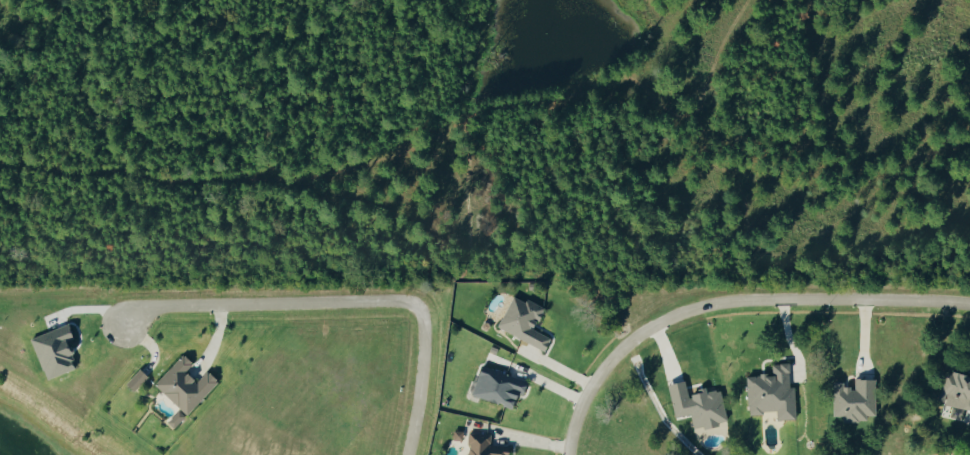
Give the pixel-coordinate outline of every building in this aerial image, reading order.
[(541,348),(547,336),(527,327),(531,318),(535,320),(541,307),(509,293),(494,328),(541,348)] [(34,337),(49,379),(81,368),(71,341),(78,338),(73,323),(34,337)] [(190,415),(222,381),(211,370),(200,381),(189,370),(196,363),(186,354),(157,384),(190,415)] [(793,418),(791,386),(786,386),(785,362),(768,363),(768,373),(742,374),(744,413),(773,411),(773,419),(793,418)] [(467,393),(507,406),(512,392),(519,394),(523,380),(477,364),(467,393)] [(150,375),(142,368),(129,383),(137,390),(150,375)] [(943,369),(934,401),(966,409),(969,398),(969,376),(943,369)] [(829,381),(829,415),(840,415),(840,421),(864,420),(864,414),(872,414),(871,378),(851,378),(851,386),(841,387),(841,381),(829,381)] [(671,416),(687,413),(690,428),(723,421),(716,386),(695,391),(695,392),(684,394),(681,379),(664,382),(671,416)] [(187,417),(181,411),(171,422),(177,428),(187,417)] [(506,445),(487,444),(488,433),(465,432),(464,454),(505,454),(506,445)]
